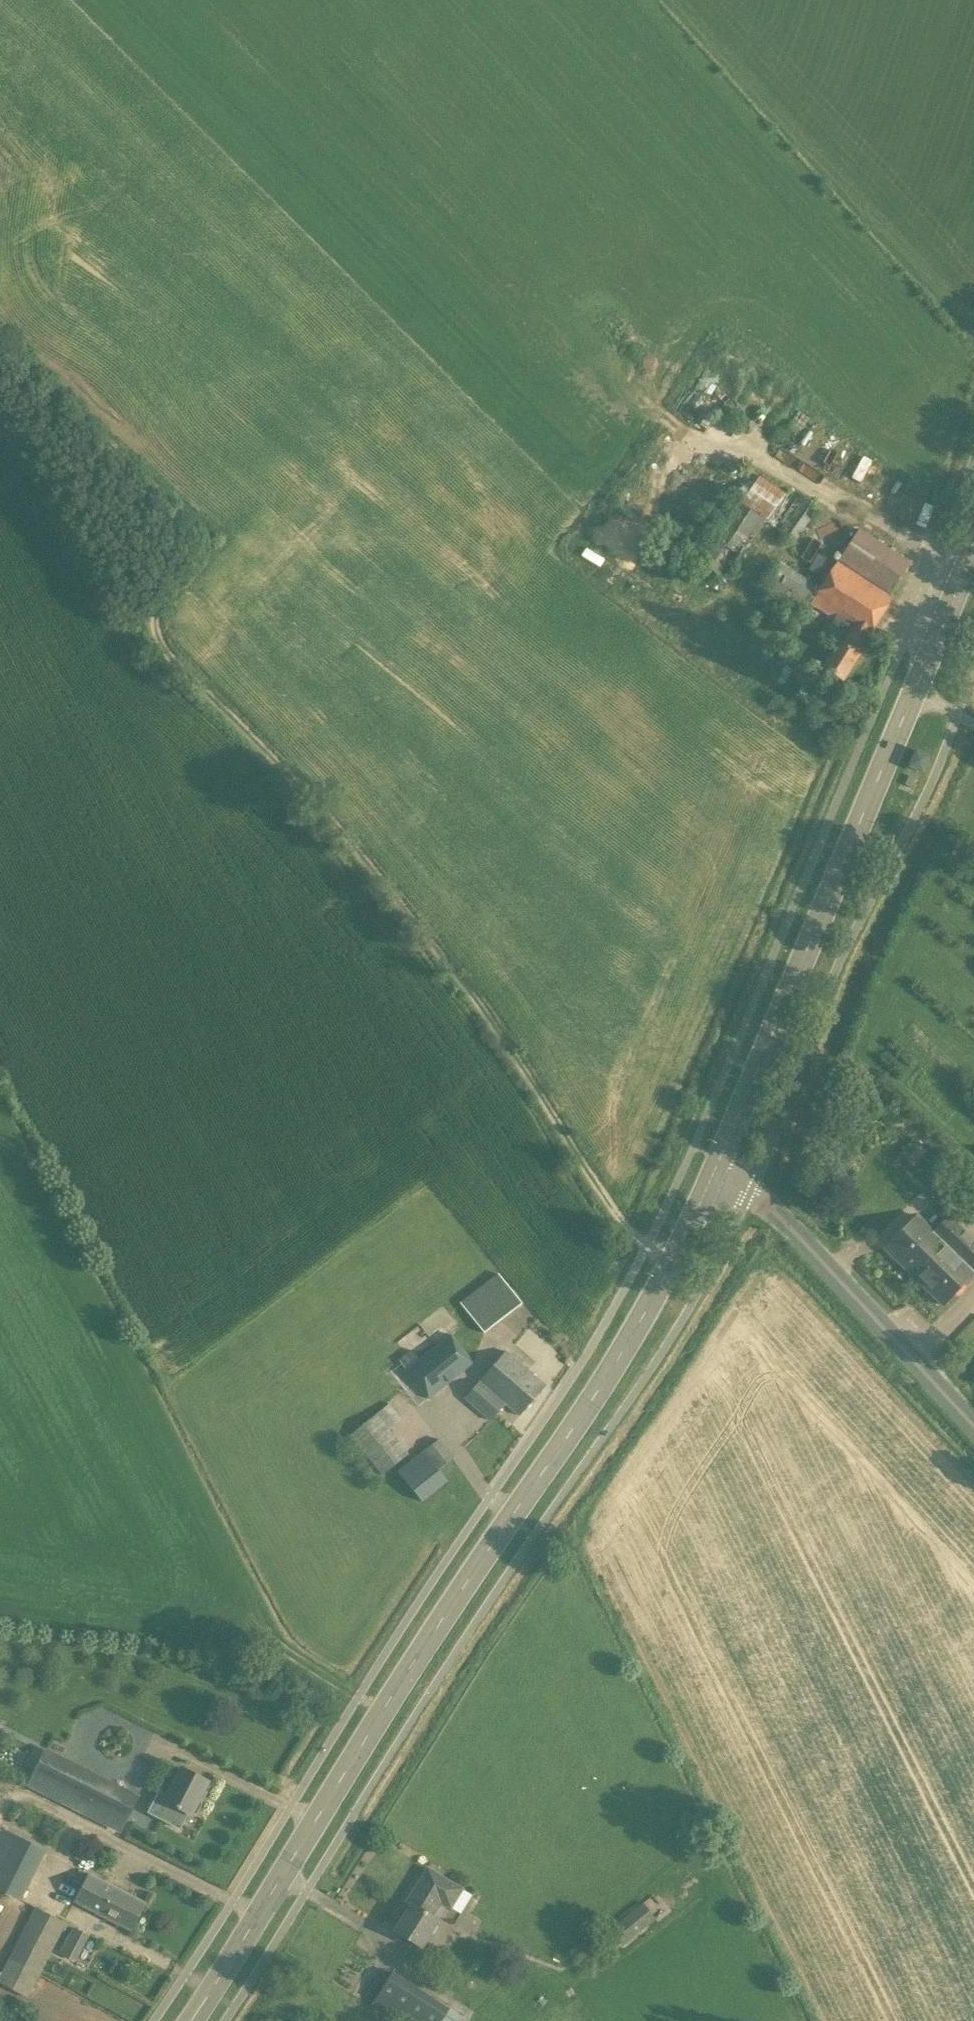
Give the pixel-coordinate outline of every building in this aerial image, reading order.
[(765,521),(794,542),(816,511),(787,491),(784,495),(747,469),(728,496),(735,501),(693,561),(722,582),(765,521)] [(860,654),(857,653),(893,596),(889,594),(909,563),(859,529),(818,587),(777,563),(759,592),(802,620),(811,606),(833,620),(825,634),(839,642),(823,669),(843,681),(860,654)] [(911,1164),(925,1148),(912,1137),(898,1153),(911,1164)] [(918,1215),(884,1249),(941,1306),(973,1272),(973,1241),(948,1216),(933,1231),(918,1215)] [(495,1273),(458,1303),(483,1333),(520,1302),(495,1273)] [(398,1360),(428,1399),(473,1364),(450,1334),(417,1359),(411,1351),(398,1360)] [(465,1398),(491,1421),(506,1404),(519,1415),(545,1386),(505,1352),(465,1398)] [(390,1404),(350,1435),(381,1476),(408,1454),(389,1430),(402,1420),(390,1404)] [(397,1472),(421,1502),(447,1482),(438,1470),(453,1458),(438,1439),(397,1472)] [(33,1786),(120,1830),(136,1799),(49,1755),(33,1786)] [(200,1803),(197,1802),(206,1782),(182,1770),(168,1797),(157,1792),(147,1813),(179,1829),(187,1813),(190,1814),(192,1811),(195,1813),(200,1803)] [(0,1833),(0,1891),(20,1901),(44,1851),(2,1830),(0,1833)] [(431,1917),(440,1902),(450,1908),(462,1889),(428,1868),(408,1901),(412,1903),(394,1931),(421,1948),(438,1921),(431,1917)] [(131,1930),(145,1904),(89,1875),(75,1901),(131,1930)] [(651,1894),(642,1900),(652,1914),(661,1908),(651,1894)] [(641,1902),(608,1924),(621,1944),(654,1922),(641,1902)] [(28,1998),(66,1923),(35,1907),(0,1975),(0,1984),(28,1998)] [(77,1961),(88,1933),(69,1925),(57,1953),(77,1961)] [(371,2004),(397,2020),(460,2020),(462,2017),(392,1972),(371,2004)]
